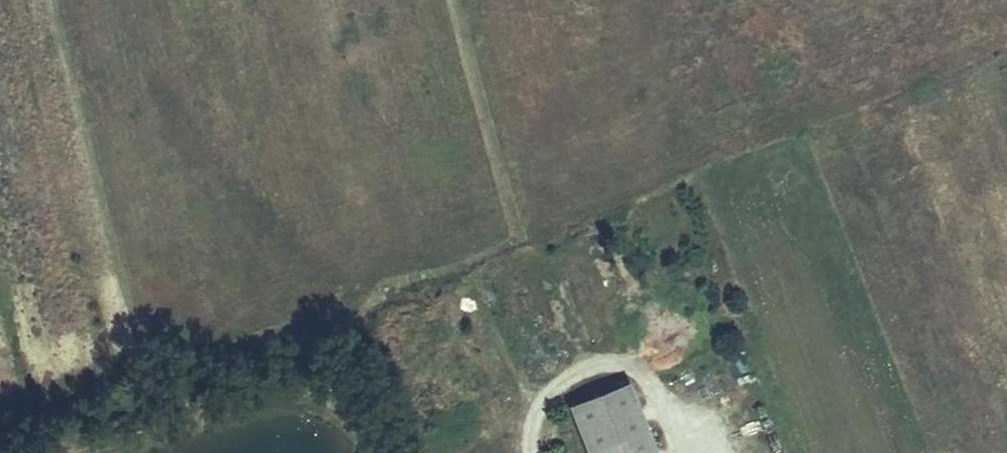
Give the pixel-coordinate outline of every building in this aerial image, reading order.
[(585,452),(643,428),(623,383),(567,406),(585,452)] [(586,452),(653,452),(643,428),(585,452),(586,452)]
